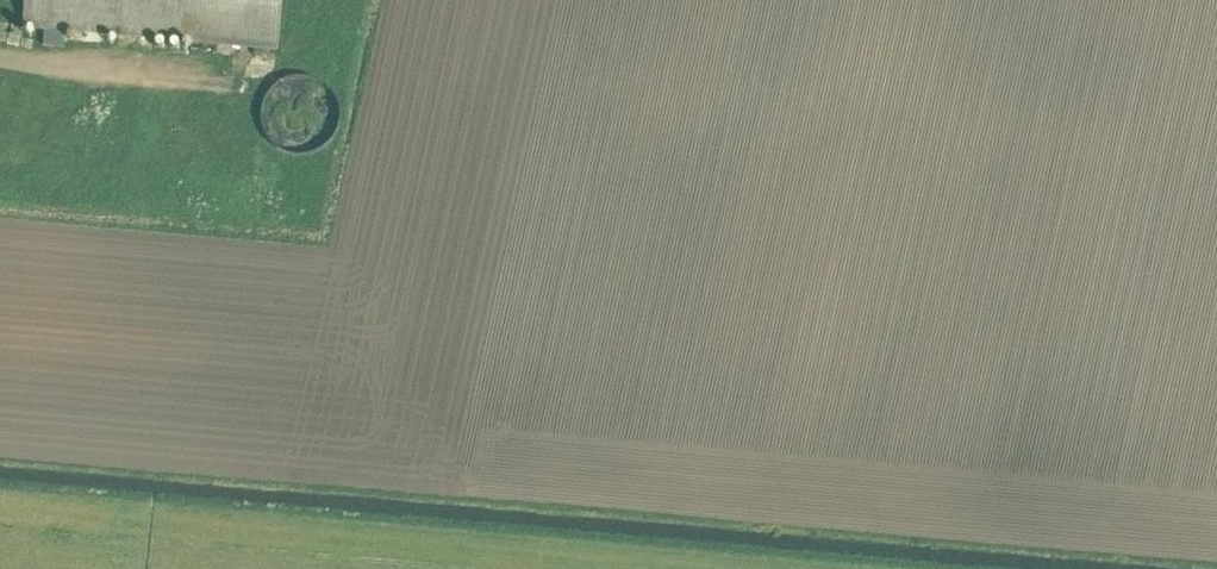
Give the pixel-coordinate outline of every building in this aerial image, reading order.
[(63,34),(56,33),(56,28),(278,48),(282,0),(306,3),(306,0),(26,0),(24,25),(48,28),(48,32),(44,32),(44,46),(62,47),(63,34)] [(306,77),(298,78),(290,79),(283,82),(276,87),(271,92),(266,99),(263,106),(262,114),(262,121),(263,129),(266,136),(270,143),(276,149),(282,153),(290,156),(297,158),(305,158),(313,157),(320,154),(327,149),(333,144),(337,138),(341,129),(342,121),(342,113),(340,105),(337,98),(333,92),(327,86),(321,82),(313,79),(306,77)]
